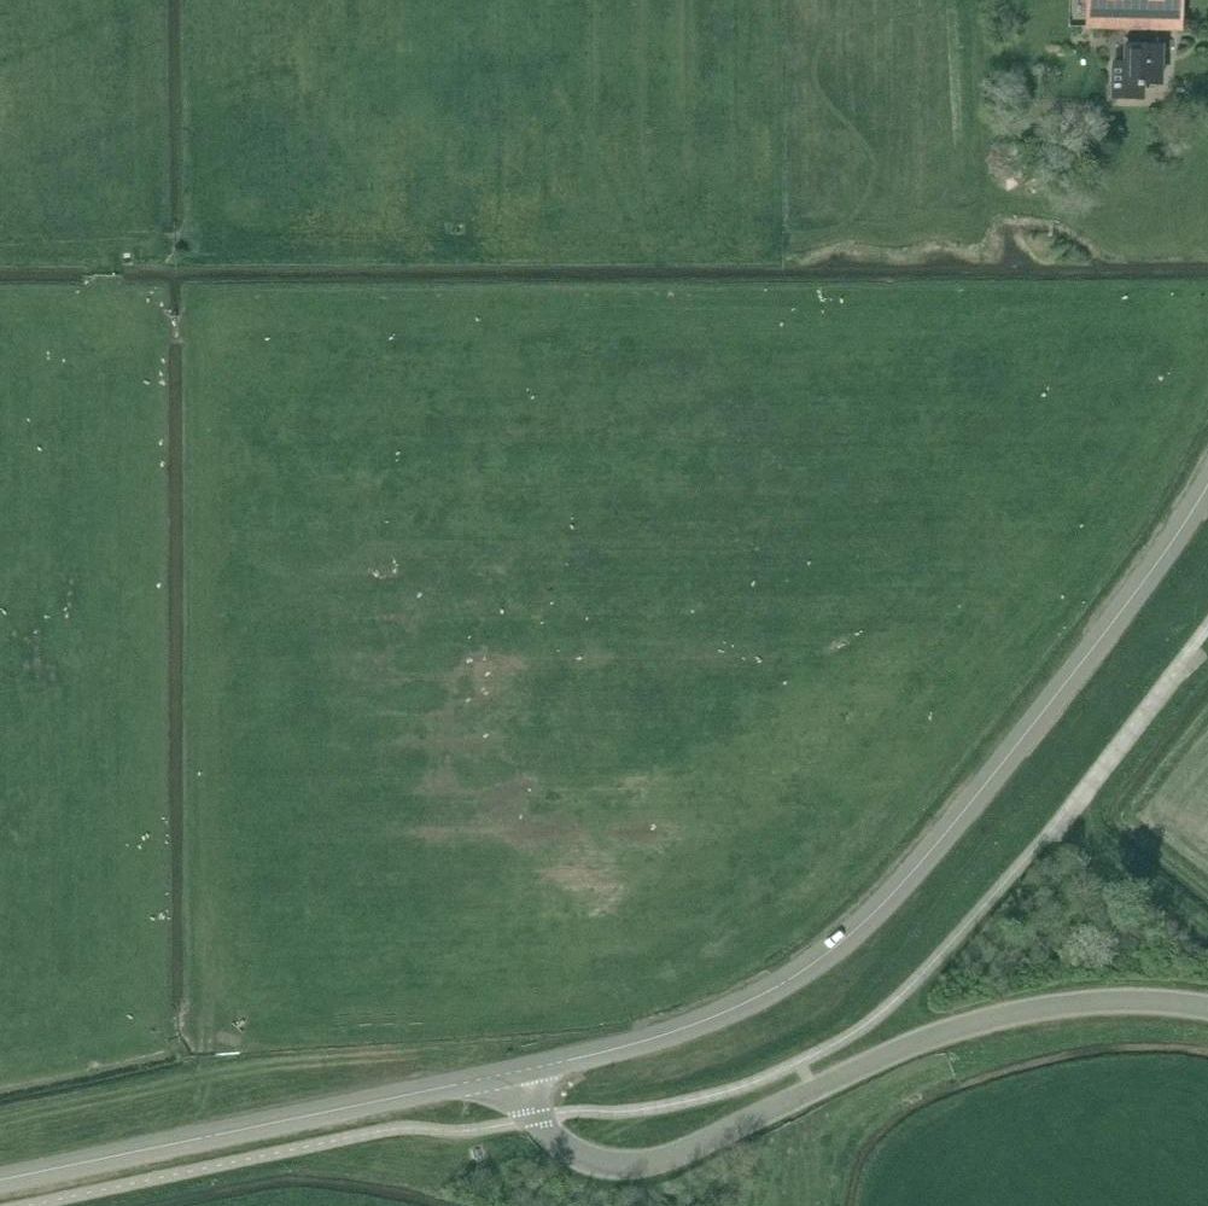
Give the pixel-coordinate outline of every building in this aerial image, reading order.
[(1112,0),(1090,0),(1090,23),(1111,24),(1112,0)] [(1142,95),(1143,81),(1160,81),(1161,42),(1153,42),(1153,26),(1156,26),(1156,0),(1112,0),(1111,24),(1131,24),(1131,41),(1128,41),(1127,60),(1114,59),(1113,94),(1142,95)] [(1156,26),(1178,27),(1178,0),(1156,0),(1156,26)]
